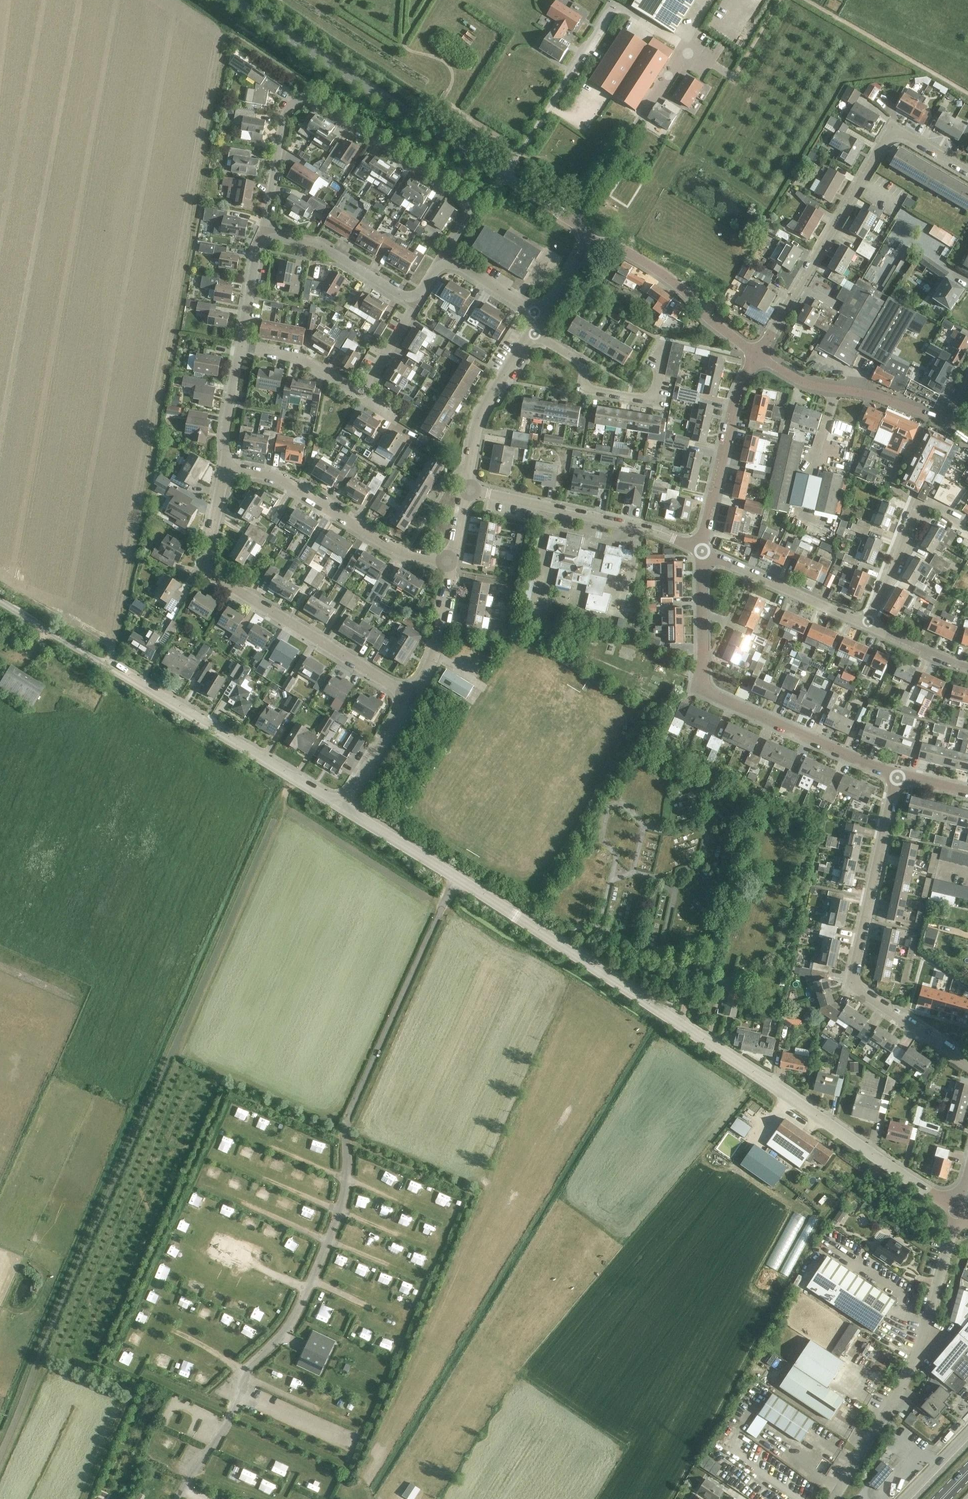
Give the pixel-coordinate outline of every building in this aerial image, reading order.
[(695,0),(636,0),(631,7),(674,34),(695,0)] [(551,32),(540,49),(560,62),(568,49),(559,43),(562,39),(568,29),(573,32),(582,17),(556,1),(547,15),(557,22),(551,32)] [(622,30),(590,81),(636,110),(673,51),(653,38),(647,46),(622,30)] [(276,92),(281,85),(254,67),(247,77),(257,83),(253,103),(266,105),(269,87),(276,92)] [(689,108),(703,87),(686,76),(672,98),(689,108)] [(874,101),(880,89),(870,84),(864,95),(874,101)] [(871,131),(880,116),(856,102),(861,93),(849,86),(841,99),(854,106),(846,118),(860,126),(861,125),(871,131)] [(910,117),(922,96),(918,93),(914,100),(905,95),(897,108),(910,116),(910,117)] [(926,98),(922,96),(910,117),(923,124),(929,114),(924,111),(926,107),(922,105),(926,98)] [(667,130),(680,109),(669,102),(665,109),(657,104),(648,118),(667,130)] [(947,133),(955,120),(943,114),(946,110),(941,107),(935,117),(940,120),(936,127),(947,133)] [(262,143),(265,121),(251,118),(252,112),(236,109),(234,123),(243,124),(242,131),(253,133),(251,141),(262,143)] [(311,134),(316,136),(326,121),(316,115),(311,124),(306,120),(298,132),(308,138),(311,134)] [(851,165),(863,144),(844,133),(848,127),(831,117),(827,123),(838,130),(830,144),(842,151),(838,157),(851,165)] [(947,133),(959,140),(963,133),(967,136),(967,135),(967,124),(966,127),(955,120),(947,133)] [(335,127),(326,121),(316,136),(312,141),(327,151),(334,139),(329,136),(335,127)] [(346,141),(342,146),(338,143),(322,165),(327,168),(335,156),(348,165),(358,149),(346,141)] [(256,175),(258,160),(245,158),(246,151),(231,148),(229,160),(234,161),(232,171),(256,175)] [(900,171),(910,156),(899,150),(890,165),(900,171)] [(919,161),(910,156),(900,171),(910,177),(919,161)] [(375,179),(386,163),(375,157),(369,166),(364,162),(356,175),(366,181),(369,176),(375,179)] [(929,167),(919,161),(910,177),(920,182),(929,167)] [(332,178),(317,169),(314,174),(297,163),(288,177),(310,191),(319,177),(329,184),(332,178)] [(386,163),(375,179),(381,183),(378,189),(388,195),(396,183),(390,179),(396,170),(386,163)] [(929,167),(920,182),(929,188),(938,172),(929,167)] [(830,202),(844,177),(830,168),(815,193),(830,202)] [(948,178),(938,172),(929,188),(939,194),(948,178)] [(246,181),(230,178),(223,177),(221,184),(229,186),(227,198),(236,199),(235,205),(250,208),(254,188),(245,187),(246,181)] [(958,184),(948,178),(939,194),(949,199),(958,184)] [(411,202),(421,185),(411,179),(403,192),(398,188),(391,200),(401,207),(406,199),(411,202)] [(958,184),(949,199),(958,205),(967,189),(958,184)] [(421,185),(411,202),(416,205),(411,213),(421,219),(428,207),(423,204),(431,192),(421,185)] [(967,189),(958,205),(967,211),(967,190),(967,189)] [(823,214),(817,211),(821,204),(797,191),(794,194),(806,204),(808,206),(798,223),(792,220),(786,226),(808,239),(823,214)] [(292,195),(285,207),(303,218),(307,211),(312,214),(315,209),(322,214),(326,207),(311,198),(307,204),(292,195)] [(916,200),(907,196),(903,204),(911,208),(916,200)] [(432,204),(423,218),(429,222),(430,220),(436,224),(435,226),(442,230),(455,209),(442,201),(438,208),(432,204)] [(862,209),(856,220),(870,229),(877,218),(879,219),(883,212),(871,204),(867,212),(862,209)] [(325,224),(348,239),(359,221),(336,207),(325,224)] [(203,220),(212,222),(224,224),(222,233),(245,237),(248,221),(227,218),(228,212),(206,208),(203,220)] [(356,243),(366,249),(376,232),(369,227),(371,223),(364,218),(354,234),(359,237),(356,243)] [(870,229),(856,220),(849,231),(864,240),(870,229)] [(536,259),(541,251),(508,231),(503,238),(485,227),(472,248),(524,280),(528,272),(525,270),(533,257),(536,259)] [(787,241),(790,236),(779,229),(775,236),(781,239),(782,238),(787,241)] [(382,235),(376,232),(366,249),(376,255),(380,249),(385,252),(394,237),(389,233),(383,234),(382,235)] [(402,241),(394,237),(385,252),(390,255),(386,262),(396,268),(407,251),(401,247),(402,246),(402,241)] [(771,258),(767,265),(779,272),(782,266),(789,270),(800,251),(786,242),(785,243),(780,240),(774,251),(770,258),(771,258)] [(862,241),(859,246),(873,254),(876,249),(862,241)] [(835,256),(849,265),(855,254),(841,245),(835,256)] [(237,270),(239,256),(226,254),(227,248),(215,246),(213,259),(221,260),(220,267),(237,270)] [(870,260),(873,254),(859,246),(856,252),(870,260)] [(407,274),(410,268),(415,271),(425,255),(416,250),(413,254),(407,251),(396,268),(407,274)] [(942,267),(923,254),(918,260),(937,274),(942,267)] [(828,278),(840,285),(845,277),(843,276),(849,265),(835,256),(828,268),(833,270),(828,278)] [(618,269),(621,264),(616,261),(613,267),(618,269)] [(297,294),(301,277),(293,276),(295,265),(281,263),(278,283),(288,285),(287,292),(297,294)] [(630,273),(633,268),(624,263),(618,273),(618,274),(616,278),(622,282),(624,277),(634,282),(642,287),(645,281),(637,277),(630,273)] [(739,275),(749,281),(754,271),(745,265),(739,275)] [(313,281),(311,288),(321,290),(322,290),(334,297),(345,279),(332,271),(325,283),(313,281)] [(215,300),(231,303),(233,289),(231,288),(232,282),(212,278),(211,285),(217,286),(215,300)] [(955,301),(963,290),(946,279),(937,292),(938,293),(934,299),(950,310),(956,302),(955,301)] [(306,280),(304,294),(310,295),(311,288),(313,281),(306,280)] [(828,331),(818,348),(849,366),(858,351),(885,366),(890,358),(908,327),(916,313),(858,280),(851,292),(843,287),(837,299),(845,303),(839,313),(831,308),(822,323),(826,325),(823,329),(828,331)] [(452,303),(461,288),(451,281),(447,287),(442,283),(435,295),(440,298),(442,296),(452,303)] [(765,313),(775,295),(752,282),(742,299),(739,297),(736,303),(747,310),(750,304),(765,313)] [(658,302),(665,293),(655,285),(648,294),(658,302)] [(471,294),(467,292),(461,288),(452,303),(449,307),(464,317),(473,303),(468,299),(471,294)] [(360,292),(352,305),(358,309),(366,296),(360,292)] [(673,299),(665,293),(658,302),(653,309),(661,315),(656,321),(671,301),(673,299)] [(360,310),(369,316),(379,300),(370,294),(360,310)] [(591,303),(597,306),(600,301),(594,298),(591,303)] [(379,300),(369,316),(378,321),(388,305),(379,300)] [(822,323),(831,308),(819,301),(817,300),(811,309),(806,306),(797,320),(812,328),(814,325),(819,328),(822,323)] [(605,304),(600,301),(597,306),(602,309),(605,304)] [(673,301),(671,301),(656,321),(656,322),(654,325),(660,329),(664,321),(665,321),(668,316),(676,320),(683,306),(673,301)] [(226,328),(229,314),(215,312),(216,306),(198,303),(197,311),(210,313),(208,325),(226,328)] [(481,321),(486,325),(495,310),(486,304),(481,312),(475,309),(468,322),(477,327),(481,321)] [(488,334),(493,337),(492,337),(498,340),(506,328),(501,325),(506,317),(495,310),(486,325),(492,329),(488,334)] [(613,320),(616,314),(611,311),(608,316),(613,320)] [(927,320),(916,313),(908,327),(919,333),(927,320)] [(314,331),(317,315),(309,314),(307,329),(314,331)] [(621,317),(616,314),(613,320),(618,323),(621,317)] [(577,337),(586,323),(577,317),(568,331),(577,337)] [(941,325),(950,330),(953,324),(944,319),(941,325)] [(259,338),(271,340),(274,323),(263,321),(259,338)] [(382,321),(373,335),(379,339),(388,325),(382,321)] [(271,340),(281,342),(284,325),(274,323),(271,340)] [(577,337),(586,343),(595,328),(586,323),(577,337)] [(632,331),(635,326),(630,323),(627,328),(632,331)] [(281,342),(292,344),(295,327),(284,325),(281,342)] [(309,346),(318,351),(328,335),(324,333),(325,331),(325,328),(320,325),(316,330),(318,331),(309,346)] [(640,329),(635,326),(632,331),(637,334),(640,329)] [(295,327),(292,344),(303,346),(306,329),(295,327)] [(408,337),(422,346),(425,341),(431,344),(436,335),(424,327),(421,333),(414,328),(408,337)] [(595,328),(586,343),(596,349),(605,334),(595,328)] [(328,335),(318,351),(327,357),(335,344),(340,347),(349,333),(345,330),(342,331),(339,335),(332,336),(331,337),(328,335)] [(446,338),(452,341),(456,335),(450,331),(446,338)] [(967,346),(967,339),(958,333),(954,331),(952,335),(957,338),(952,347),(954,349),(948,361),(957,366),(967,346)] [(596,349),(605,354),(614,340),(605,334),(596,349)] [(457,344),(461,338),(456,335),(452,341),(457,344)] [(422,346),(408,337),(402,346),(410,351),(407,356),(419,363),(424,354),(419,351),(422,346)] [(346,353),(344,356),(339,364),(351,372),(360,357),(353,352),(357,345),(348,339),(341,350),(346,353)] [(605,354),(614,360),(623,345),(614,340),(605,354)] [(673,343),(668,363),(680,366),(684,346),(673,343)] [(623,345),(614,360),(623,366),(632,351),(623,345)] [(943,386),(953,367),(945,363),(950,356),(931,345),(927,352),(938,359),(927,377),(925,376),(921,382),(933,388),(936,383),(943,386)] [(708,357),(710,352),(696,349),(695,355),(708,357)] [(475,360),(467,356),(458,350),(455,355),(467,363),(458,376),(475,386),(484,372),(472,365),(475,360)] [(218,376),(221,358),(211,356),(211,357),(197,355),(197,357),(190,355),(187,369),(194,370),(194,371),(218,376)] [(389,368),(404,377),(410,368),(413,370),(416,364),(403,356),(400,362),(395,358),(389,368)] [(701,374),(720,379),(724,360),(711,357),(707,375),(701,374)] [(885,366),(885,367),(884,368),(889,370),(888,372),(890,373),(891,371),(894,372),(892,377),(893,378),(889,387),(891,384),(900,388),(909,367),(890,358),(885,366)] [(678,371),(680,366),(668,363),(667,369),(678,371)] [(872,379),(889,387),(893,378),(892,377),(894,372),(891,371),(890,373),(888,372),(889,370),(884,368),(885,367),(882,366),(880,368),(877,367),(872,379)] [(404,377),(389,368),(383,377),(388,380),(385,386),(398,394),(401,389),(398,386),(404,377)] [(677,378),(678,371),(667,369),(665,375),(677,378)] [(280,392),(284,372),(276,371),(275,374),(260,371),(257,388),(280,392)] [(720,379),(701,374),(699,379),(706,380),(703,394),(716,397),(720,379)] [(475,386),(458,376),(450,390),(467,400),(475,386)] [(212,407),(216,389),(205,387),(206,381),(184,377),(183,386),(196,389),(194,399),(201,401),(200,405),(212,407)] [(291,397),(302,399),(305,381),(294,379),(292,388),(286,386),(281,410),(288,411),(291,397)] [(305,381),(302,399),(313,401),(311,416),(317,417),(322,393),(316,392),(317,384),(305,381)] [(679,387),(678,394),(699,398),(700,392),(679,387)] [(441,404),(458,414),(467,400),(450,390),(441,404)] [(753,408),(766,411),(769,399),(775,400),(777,393),(763,390),(762,397),(756,395),(753,408)] [(699,398),(678,394),(677,399),(698,404),(699,398)] [(532,419),(536,401),(524,399),(521,417),(532,419)] [(532,419),(544,421),(547,403),(536,401),(532,419)] [(555,423),(558,404),(547,403),(544,421),(555,423)] [(433,417),(450,428),(458,414),(441,404),(433,417)] [(555,423),(566,425),(569,406),(558,404),(555,423)] [(692,411),(690,421),(709,426),(714,407),(700,404),(698,413),(692,411)] [(569,406),(566,425),(577,427),(577,431),(584,432),(586,415),(580,414),(581,408),(569,406)] [(787,409),(773,406),(772,413),(785,416),(787,409)] [(595,424),(606,426),(609,409),(598,407),(595,424)] [(796,407),(791,422),(790,427),(816,435),(817,430),(822,414),(796,407)] [(772,413),(766,411),(753,408),(750,421),(756,422),(754,430),(768,433),(770,426),(763,424),(765,418),(771,419),(771,417),(784,420),(785,416),(772,413)] [(868,408),(862,423),(869,426),(868,430),(872,432),(870,436),(875,438),(877,433),(886,412),(886,411),(884,415),(868,408)] [(616,428),(619,411),(609,409),(606,426),(616,428)] [(616,428),(627,430),(630,413),(619,411),(616,428)] [(207,437),(210,421),(207,421),(208,415),(190,412),(187,433),(194,435),(193,441),(205,443),(206,437),(207,437)] [(875,438),(874,441),(887,446),(885,451),(884,450),(881,458),(892,463),(896,456),(903,440),(906,442),(908,438),(912,439),(918,425),(886,412),(877,433),(875,438)] [(357,428),(363,433),(372,418),(363,413),(358,420),(353,417),(346,429),(353,434),(357,428)] [(638,432),(640,415),(630,413),(627,430),(638,432)] [(638,432),(648,434),(651,417),(640,415),(638,432)] [(450,428),(433,417),(424,431),(441,442),(450,428)] [(651,417),(648,434),(659,436),(662,419),(651,417)] [(277,432),(283,433),(285,419),(279,418),(277,432)] [(381,424),(372,418),(363,433),(368,436),(365,441),(374,447),(382,435),(377,432),(381,424)] [(709,426),(690,421),(688,431),(694,432),(692,441),(705,444),(709,426)] [(243,451),(255,453),(258,435),(253,434),(254,428),(242,426),(239,440),(245,441),(243,451)] [(258,435),(255,453),(267,455),(268,446),(275,447),(277,433),(265,431),(264,436),(258,435)] [(394,456),(405,439),(393,432),(391,436),(385,433),(378,446),(394,456)] [(528,442),(530,435),(514,432),(512,439),(528,442)] [(746,436),(743,449),(756,452),(761,453),(763,453),(766,440),(779,444),(780,438),(753,432),(752,437),(746,436)] [(944,438),(937,434),(936,437),(926,432),(920,445),(901,484),(917,492),(944,438)] [(538,435),(530,433),(529,442),(536,443),(538,435)] [(688,445),(689,439),(675,436),(676,435),(666,433),(665,439),(674,441),(674,442),(688,445)] [(544,441),(551,442),(553,436),(545,434),(544,441)] [(796,475),(803,444),(792,442),(793,437),(782,435),(765,508),(787,513),(789,506),(796,475)] [(564,438),(553,436),(551,442),(563,444),(564,438)] [(279,438),(276,452),(287,454),(286,462),(301,465),(305,447),(304,447),(305,442),(304,440),(302,439),(298,438),(296,438),(294,439),(293,441),(279,438)] [(954,443),(944,438),(917,492),(918,493),(924,480),(926,481),(917,498),(924,502),(934,482),(940,485),(944,477),(959,447),(953,444),(954,443)] [(511,447),(525,450),(529,450),(531,442),(528,442),(512,439),(511,447)] [(686,451),(688,445),(674,442),(673,448),(686,451)] [(509,475),(514,450),(497,447),(494,462),(493,462),(491,472),(509,475)] [(408,448),(403,457),(407,459),(413,451),(408,448)] [(743,449),(740,462),(747,463),(746,468),(765,472),(766,467),(758,465),(761,453),(756,452),(743,449)] [(684,452),(681,468),(683,468),(686,469),(699,472),(703,454),(690,451),(689,453),(684,452)] [(865,451),(862,457),(874,463),(877,456),(865,451)] [(322,482),(332,467),(327,465),(329,461),(324,458),(323,459),(317,455),(310,467),(316,471),(312,476),(322,482)] [(192,456),(179,478),(173,475),(170,480),(188,490),(191,485),(192,486),(205,464),(192,456)] [(658,464),(659,458),(645,456),(644,462),(658,464)] [(407,459),(403,457),(398,466),(402,468),(407,459)] [(871,469),(874,463),(862,457),(858,464),(859,464),(855,475),(874,483),(878,472),(871,469)] [(424,470),(438,479),(445,467),(431,459),(424,470)] [(338,491),(346,478),(352,468),(347,464),(344,470),(339,467),(337,471),(332,467),(322,482),(338,491)] [(555,487),(558,468),(537,464),(535,480),(548,482),(547,486),(555,487)] [(354,465),(352,468),(346,478),(351,481),(343,495),(353,500),(363,484),(355,479),(361,469),(354,465)] [(684,474),(681,488),(694,491),(699,472),(686,469),(683,468),(682,473),(684,474)] [(395,470),(390,478),(394,481),(399,472),(395,470)] [(418,481),(431,489),(438,479),(424,470),(418,481)] [(580,493),(581,492),(597,495),(598,488),(605,489),(607,475),(600,474),(600,479),(583,476),(584,472),(577,470),(576,475),(575,475),(572,491),(573,491),(573,492),(580,493)] [(754,470),(753,476),(764,479),(765,473),(754,470)] [(738,472),(735,485),(748,488),(750,475),(738,472)] [(814,511),(834,516),(843,477),(823,472),(821,480),(814,511)] [(642,496),(645,477),(620,473),(617,491),(628,493),(626,505),(640,507),(642,495),(642,496)] [(821,480),(796,475),(789,506),(814,511),(821,480)] [(394,481),(390,478),(385,487),(389,489),(394,481)] [(363,484),(353,500),(362,506),(370,493),(375,496),(383,483),(377,479),(371,489),(363,484)] [(411,492),(425,500),(431,489),(418,481),(411,492)] [(668,489),(669,484),(654,481),(653,486),(668,489)] [(748,488),(735,485),(732,498),(744,501),(748,488)] [(666,497),(667,490),(652,487),(651,493),(666,497)] [(187,525),(196,509),(185,503),(188,498),(171,488),(167,495),(174,499),(166,513),(187,525)] [(244,504),(261,514),(263,510),(260,508),(264,502),(274,508),(279,500),(268,493),(266,495),(260,491),(257,497),(251,493),(244,504)] [(377,500),(381,502),(386,494),(382,491),(377,500)] [(425,500),(411,492),(405,502),(418,511),(425,500)] [(667,510),(665,518),(674,520),(674,518),(687,521),(692,502),(679,499),(678,501),(672,500),(669,511),(667,510)] [(371,509),(375,511),(383,516),(389,507),(381,502),(377,500),(371,509)] [(745,506),(749,507),(762,510),(764,505),(746,501),(745,506)] [(883,501),(878,514),(891,519),(896,507),(883,501)] [(398,513),(412,521),(418,511),(405,502),(398,513)] [(261,514),(244,504),(237,515),(250,523),(254,517),(258,519),(261,514)] [(761,515),(762,510),(749,507),(748,512),(761,515)] [(730,508),(727,521),(745,525),(746,517),(742,516),(743,511),(730,508)] [(285,513),(279,510),(272,521),(278,525),(285,513)] [(286,514),(279,526),(285,530),(296,537),(299,531),(308,517),(297,510),(292,518),(286,514)] [(412,521),(398,513),(391,524),(405,532),(412,521)] [(891,519),(878,514),(873,526),(886,531),(891,519)] [(308,517),(299,531),(311,538),(319,524),(308,517)] [(858,519),(856,525),(869,530),(871,524),(858,519)] [(745,525),(727,521),(724,533),(737,536),(738,531),(747,533),(749,526),(745,525)] [(480,533),(495,536),(497,525),(482,523),(480,533)] [(867,536),(869,530),(856,525),(852,524),(850,530),(867,536)] [(266,541),(270,536),(252,525),(249,530),(266,541)] [(934,525),(927,536),(939,543),(946,532),(934,525)] [(245,536),(244,535),(237,546),(250,555),(257,543),(263,547),(266,541),(249,530),(245,536)] [(322,532),(312,549),(318,553),(317,554),(323,557),(326,553),(331,556),(342,538),(331,532),(328,536),(322,532)] [(761,556),(772,561),(778,546),(772,543),(775,537),(764,532),(759,543),(765,546),(761,556)] [(480,533),(478,544),(494,547),(495,536),(480,533)] [(610,595),(603,594),(607,574),(618,577),(622,559),(632,562),(634,552),(624,550),(625,546),(619,545),(619,549),(607,546),(605,552),(604,552),(604,555),(605,555),(604,561),(594,558),(595,553),(581,550),(583,538),(567,534),(566,539),(550,536),(547,550),(554,552),(550,568),(559,570),(555,585),(570,589),(572,582),(588,585),(586,593),(589,593),(585,609),(606,614),(610,595)] [(755,544),(757,538),(744,535),(743,542),(755,544)] [(932,555),(936,549),(942,552),(945,546),(939,543),(927,536),(920,547),(932,555)] [(179,563),(187,548),(168,537),(160,550),(157,547),(152,555),(165,563),(168,557),(179,563)] [(861,541),(859,547),(878,554),(882,542),(869,537),(867,543),(861,541)] [(342,538),(331,556),(331,557),(334,552),(345,559),(353,546),(342,538)] [(793,559),(798,547),(801,542),(795,539),(792,544),(788,542),(784,549),(778,546),(772,561),(783,566),(788,556),(793,559)] [(478,544),(476,555),(492,557),(494,547),(478,544)] [(250,555),(237,546),(230,558),(243,566),(247,559),(255,564),(259,559),(250,555)] [(306,546),(298,559),(303,563),(312,549),(306,546)] [(794,571),(805,576),(811,561),(805,559),(809,552),(798,547),(793,559),(799,561),(794,571)] [(862,553),(863,553),(860,561),(873,566),(878,554),(859,547),(857,551),(862,553)] [(312,549),(303,563),(310,567),(317,554),(318,553),(312,549)] [(349,564),(337,584),(343,587),(351,575),(351,576),(355,570),(356,568),(367,574),(376,560),(365,553),(363,557),(357,554),(349,566),(350,564),(349,564)] [(492,557),(476,555),(475,566),(490,568),(492,557)] [(855,566),(858,560),(845,555),(843,561),(855,566)] [(935,555),(932,561),(944,568),(947,562),(935,555)] [(651,556),(647,556),(647,564),(660,563),(660,574),(667,574),(667,581),(682,581),(682,563),(667,563),(664,563),(664,562),(664,556),(651,556)] [(908,568),(926,579),(932,568),(926,565),(927,564),(915,557),(908,568)] [(811,561),(805,576),(816,581),(821,571),(826,574),(832,562),(821,558),(818,564),(811,561)] [(376,560),(367,574),(377,581),(372,590),(372,591),(378,594),(387,579),(382,576),(387,567),(376,560)] [(340,569),(332,581),(337,584),(349,564),(344,561),(339,569),(340,569)] [(941,573),(944,568),(932,561),(929,566),(941,573)] [(263,585),(281,596),(289,583),(289,582),(294,574),(289,571),(284,580),(278,576),(280,573),(273,569),(272,568),(266,564),(259,576),(266,581),(263,585)] [(926,579),(908,568),(902,579),(913,586),(917,580),(923,584),(926,579)] [(305,582),(311,586),(320,573),(313,569),(305,582)] [(393,584),(404,591),(413,576),(402,569),(393,584)] [(856,570),(851,583),(864,588),(869,575),(856,570)] [(326,577),(320,573),(311,586),(318,590),(326,577)] [(413,576),(404,591),(415,598),(424,583),(413,576)] [(172,613),(181,597),(175,593),(180,585),(167,577),(155,595),(169,604),(166,609),(172,613)] [(529,607),(535,578),(528,577),(523,606),(529,607)] [(378,594),(372,604),(377,608),(383,598),(384,598),(393,583),(387,579),(378,594)] [(682,581),(667,581),(667,598),(682,598),(682,581)] [(289,583),(281,596),(292,603),(300,589),(289,583)] [(473,594),(488,596),(490,586),(475,583),(473,594)] [(864,588),(851,583),(846,595),(860,600),(864,588)] [(890,599),(902,606),(909,594),(897,587),(890,599)] [(925,599),(928,593),(916,587),(913,593),(925,599)] [(340,604),(346,608),(355,594),(348,590),(340,604)] [(372,591),(366,601),(372,604),(378,594),(372,591)] [(208,619),(218,602),(212,598),(210,602),(199,594),(190,608),(208,619)] [(362,598),(355,594),(346,608),(354,612),(362,598)] [(473,594),(471,604),(486,607),(488,596),(473,594)] [(305,611),(316,618),(328,598),(323,595),(319,601),(313,597),(305,611)] [(750,596),(744,610),(759,617),(765,603),(750,596)] [(328,598),(316,618),(327,625),(336,611),(329,607),(333,601),(328,598)] [(143,604),(136,599),(129,610),(136,614),(143,604)] [(902,606),(890,599),(883,610),(895,617),(902,606)] [(471,604),(469,615),(484,618),(486,607),(471,604)] [(781,609),(773,606),(769,616),(771,617),(767,625),(773,627),(781,609)] [(668,618),(661,618),(662,626),(668,626),(683,626),(682,608),(667,609),(668,618)] [(230,640),(236,644),(244,632),(238,628),(244,618),(229,609),(219,625),(234,634),(230,640)] [(759,617),(744,610),(738,624),(753,630),(759,617)] [(779,623),(792,629),(797,617),(785,611),(779,623)] [(484,618),(469,615),(467,626),(482,629),(484,618)] [(797,617),(792,629),(803,634),(809,622),(797,617)] [(414,631),(418,625),(406,618),(403,624),(414,631)] [(927,630),(939,635),(945,623),(933,618),(927,630)] [(340,632),(352,640),(363,621),(362,621),(359,626),(348,619),(340,632)] [(172,637),(180,625),(173,621),(165,633),(172,637)] [(363,621),(352,640),(363,647),(367,641),(374,645),(373,647),(379,651),(386,640),(380,636),(382,633),(363,621)] [(618,621),(616,631),(624,633),(626,622),(618,621)] [(945,623),(939,635),(951,641),(956,628),(945,623)] [(807,636),(819,641),(825,629),(813,624),(807,636)] [(389,640),(410,654),(416,642),(410,638),(413,633),(401,625),(398,631),(403,634),(399,640),(392,636),(389,640)] [(244,632),(236,644),(242,648),(248,639),(263,648),(271,635),(256,626),(250,636),(244,632)] [(683,626),(668,626),(668,644),(683,644),(683,626)] [(825,629),(819,641),(831,647),(837,635),(825,629)] [(144,640),(140,638),(133,634),(128,642),(145,652),(143,655),(150,660),(157,648),(155,646),(160,638),(149,631),(144,640)] [(735,631),(728,645),(743,651),(750,638),(735,631)] [(764,647),(767,641),(756,636),(753,642),(764,647)] [(648,638),(647,644),(659,647),(661,641),(648,638)] [(839,650),(850,656),(856,643),(844,638),(839,650)] [(386,645),(393,650),(389,657),(403,665),(410,654),(389,640),(386,645)] [(287,669),(298,651),(282,641),(269,661),(271,662),(272,660),(287,669)] [(856,643),(850,656),(862,661),(868,648),(856,643)] [(763,651),(769,654),(772,647),(766,644),(763,651)] [(743,651),(728,645),(722,659),(737,665),(743,651)] [(191,654),(188,660),(172,650),(163,663),(174,670),(172,673),(178,677),(180,674),(190,680),(202,661),(191,654)] [(885,665),(888,658),(876,652),(874,657),(870,655),(860,675),(865,677),(870,667),(876,669),(873,677),(880,680),(887,665),(885,665)] [(316,683),(325,668),(309,658),(300,673),(316,683)] [(790,669),(796,672),(801,661),(795,659),(790,669)] [(263,676),(270,664),(264,660),(257,672),(263,676)] [(214,699),(226,680),(213,672),(212,673),(209,672),(213,665),(208,661),(196,680),(205,686),(202,691),(214,699)] [(758,677),(764,664),(758,662),(752,674),(758,677)] [(909,682),(915,670),(900,663),(894,676),(909,682)] [(245,718),(253,704),(248,701),(248,700),(247,699),(251,693),(241,687),(251,670),(243,664),(232,682),(237,685),(229,698),(237,704),(233,711),(245,718)] [(44,687),(10,666),(0,682),(0,690),(31,709),(44,687)] [(447,669),(439,682),(466,699),(474,686),(447,669)] [(922,673),(916,686),(921,688),(924,689),(928,691),(929,689),(933,678),(922,673)] [(781,687),(787,690),(793,677),(787,675),(781,687)] [(288,692),(290,689),(296,680),(291,677),(283,688),(288,692)] [(799,680),(793,677),(787,690),(793,692),(799,680)] [(343,703),(354,686),(348,682),(346,685),(334,678),(325,692),(343,703)] [(928,691),(925,699),(930,701),(934,693),(939,696),(942,689),(944,683),(933,678),(929,689),(928,691)] [(763,697),(767,689),(769,685),(757,679),(751,692),(763,697)] [(769,685),(767,689),(763,697),(775,702),(780,690),(769,685)] [(950,699),(962,702),(965,689),(953,686),(950,699)] [(792,695),(786,707),(798,713),(804,700),(808,690),(802,688),(797,697),(792,695)] [(921,689),(915,702),(922,705),(925,699),(928,691),(924,689),(921,688),(921,689)] [(895,701),(897,703),(894,709),(900,711),(908,693),(900,689),(895,701)] [(804,700),(798,713),(810,718),(816,706),(810,703),(814,693),(808,690),(804,700)] [(822,706),(828,693),(822,691),(816,703),(822,706)] [(824,724),(836,729),(845,709),(833,704),(837,697),(831,694),(825,707),(831,709),(824,724)] [(372,720),(382,703),(376,699),(373,703),(362,696),(353,709),(372,720)] [(295,715),(303,702),(296,697),(288,710),(295,715)] [(922,705),(918,714),(924,716),(928,707),(930,701),(925,699),(922,705)] [(691,706),(687,714),(678,710),(668,731),(678,736),(684,721),(699,728),(706,713),(691,706)] [(860,722),(866,710),(860,707),(854,720),(860,722)] [(267,708),(257,725),(258,726),(258,728),(261,730),(263,729),(274,736),(287,715),(282,712),(279,715),(267,708)] [(845,709),(836,729),(848,735),(853,722),(847,719),(850,712),(845,709)] [(956,726),(958,717),(960,711),(955,709),(953,716),(952,716),(950,724),(956,726)] [(888,720),(890,712),(884,711),(882,719),(888,720)] [(706,713),(699,728),(713,735),(720,719),(706,713)] [(325,735),(333,721),(327,717),(318,731),(325,735)] [(908,717),(906,725),(913,727),(915,718),(908,717)] [(722,738),(737,745),(744,730),(729,723),(722,738)] [(308,753),(317,738),(307,732),(307,731),(297,725),(286,743),(296,749),(298,747),(308,753)] [(861,741),(873,745),(878,730),(866,725),(861,741)] [(946,727),(940,725),(938,733),(944,735),(946,727)] [(744,730),(737,745),(751,752),(758,737),(744,730)] [(885,749),(890,734),(878,730),(873,745),(885,749)] [(902,738),(890,734),(885,749),(897,753),(902,738)] [(712,749),(717,738),(712,736),(707,746),(712,749)] [(356,754),(364,741),(358,737),(349,750),(356,754)] [(722,740),(717,738),(712,749),(707,760),(713,763),(723,741),(722,740)] [(902,738),(897,753),(909,758),(914,742),(902,738)] [(343,769),(342,768),(347,760),(326,747),(328,744),(322,741),(314,756),(319,759),(317,762),(337,775),(338,774),(340,775),(342,774),(344,771),(343,769)] [(760,756),(775,763),(782,747),(767,741),(760,756)] [(930,763),(934,747),(922,744),(918,759),(930,763)] [(782,747),(775,763),(790,769),(797,754),(782,747)] [(947,750),(934,747),(930,763),(943,766),(947,750)] [(947,750),(943,766),(955,769),(959,753),(947,750)] [(744,763),(750,766),(755,755),(749,753),(744,763)] [(959,753),(955,769),(967,772),(967,769),(967,756),(959,753)] [(761,758),(755,755),(750,766),(756,769),(761,758)] [(808,790),(813,780),(820,765),(806,758),(799,773),(803,775),(798,786),(808,790)] [(820,765),(813,780),(819,782),(817,787),(825,790),(821,798),(827,801),(835,783),(830,781),(835,771),(820,765)] [(787,789),(794,773),(788,770),(781,787),(787,789)] [(799,775),(794,773),(787,789),(792,792),(795,786),(799,775)] [(838,790),(852,797),(859,782),(844,775),(839,785),(835,783),(827,801),(832,804),(837,793),(838,790)] [(873,789),(859,782),(852,797),(866,803),(873,789)] [(920,816),(924,800),(911,797),(907,813),(920,816)] [(936,804),(924,800),(920,816),(932,820),(936,804)] [(932,820),(944,823),(948,807),(936,804),(932,820)] [(957,826),(960,810),(948,807),(944,823),(957,826)] [(967,829),(967,812),(960,810),(957,826),(967,829)] [(865,824),(867,815),(852,812),(850,821),(865,824)] [(832,837),(831,842),(860,848),(862,835),(858,834),(860,826),(846,823),(845,831),(849,832),(847,840),(839,838),(832,837)] [(914,838),(921,840),(922,832),(916,830),(914,838)] [(939,844),(945,846),(947,838),(941,836),(939,844)] [(843,858),(857,861),(860,848),(831,842),(830,847),(837,848),(838,843),(846,845),(843,858)] [(900,856),(915,859),(918,846),(903,843),(900,856)] [(939,860),(944,861),(947,850),(941,848),(939,860)] [(953,851),(947,850),(944,861),(950,863),(953,851)] [(959,853),(953,851),(950,863),(956,864),(959,853)] [(965,854),(959,853),(956,864),(962,866),(965,854)] [(898,869),(912,872),(915,859),(900,856),(898,869)] [(826,862),(825,867),(854,873),(857,861),(843,858),(841,866),(826,862)] [(835,876),(839,877),(838,883),(851,886),(854,873),(825,867),(818,866),(817,871),(831,874),(835,876)] [(895,881),(910,884),(912,872),(898,869),(895,881)] [(931,890),(937,892),(940,881),(934,879),(931,890)] [(910,884),(895,881),(892,894),(907,897),(910,884)] [(937,892),(943,893),(945,882),(940,881),(937,892)] [(951,884),(945,882),(943,893),(949,895),(951,884)] [(957,885),(951,884),(949,895),(954,896),(957,885)] [(963,886),(957,885),(954,896),(960,897),(963,886)] [(829,912),(845,916),(848,902),(842,901),(844,895),(828,891),(827,898),(832,899),(829,912)] [(890,906),(904,910),(907,897),(892,894),(890,906)] [(904,910),(890,906),(887,919),(901,922),(904,910)] [(820,930),(835,934),(837,927),(843,928),(845,916),(829,912),(826,925),(821,923),(820,930)] [(885,929),(882,942),(896,945),(899,932),(885,929)] [(835,934),(820,930),(818,937),(823,938),(821,951),(837,954),(840,941),(834,940),(835,934)] [(927,930),(923,945),(932,948),(937,932),(927,930)] [(879,954),(893,957),(896,945),(882,942),(879,954)] [(837,954),(821,951),(818,964),(813,963),(811,969),(827,973),(828,966),(834,967),(837,954)] [(879,954),(876,967),(890,970),(893,957),(879,954)] [(702,968),(704,959),(696,957),(694,967),(702,968)] [(890,970),(876,967),(873,980),(888,983),(890,970)] [(816,995),(830,991),(826,979),(827,973),(811,969),(810,973),(813,982),(812,983),(816,995)] [(737,1006),(743,983),(732,980),(726,1003),(737,1006)] [(918,1000),(917,1005),(930,1008),(936,990),(922,986),(918,1000)] [(936,990),(930,1008),(943,1012),(949,994),(936,990)] [(830,991),(816,995),(820,1008),(821,1007),(823,1014),(830,1019),(838,1007),(832,1003),(834,1004),(830,991)] [(949,994),(943,1012),(956,1016),(957,1016),(962,997),(949,994)] [(957,1016),(967,1019),(967,999),(962,997),(957,1016)] [(838,1007),(830,1019),(835,1022),(838,1018),(849,1025),(857,1013),(846,1006),(843,1010),(838,1007)] [(801,1022),(789,1013),(783,1021),(790,1026),(792,1024),(797,1027),(801,1022)] [(861,1039),(869,1028),(865,1025),(868,1021),(857,1013),(849,1025),(845,1031),(849,1034),(853,1028),(859,1032),(856,1036),(861,1039)] [(767,1036),(771,1019),(765,1018),(761,1035),(767,1036)] [(869,1028),(861,1039),(858,1044),(863,1048),(870,1038),(880,1045),(888,1034),(877,1027),(874,1031),(869,1028)] [(771,1056),(775,1040),(766,1038),(765,1044),(758,1042),(760,1034),(737,1029),(733,1045),(741,1047),(740,1049),(771,1056)] [(893,1061),(901,1049),(895,1046),(899,1041),(888,1034),(880,1045),(890,1052),(884,1062),(890,1065),(893,1061)] [(845,1072),(849,1051),(842,1046),(837,1070),(845,1072)] [(912,1067),(920,1055),(909,1048),(906,1052),(901,1049),(893,1061),(898,1064),(901,1060),(912,1067)] [(805,1072),(808,1057),(783,1052),(780,1067),(805,1072)] [(920,1055),(912,1067),(922,1074),(919,1078),(925,1082),(933,1071),(928,1067),(931,1062),(920,1055)] [(833,1095),(837,1078),(818,1073),(814,1090),(833,1095)] [(891,1095),(894,1082),(887,1077),(883,1093),(891,1095)] [(951,1102),(966,1106),(967,1099),(967,1086),(957,1083),(953,1095),(946,1093),(944,1100),(951,1102)] [(875,1121),(880,1101),(857,1095),(852,1112),(861,1115),(860,1117),(875,1121)] [(966,1106),(951,1102),(946,1122),(961,1126),(966,1106)] [(919,1123),(923,1108),(917,1106),(913,1121),(919,1123)] [(824,1165),(832,1154),(784,1119),(766,1144),(800,1168),(807,1159),(810,1161),(813,1157),(824,1165)] [(907,1144),(912,1127),(890,1122),(886,1136),(895,1138),(894,1141),(907,1144)] [(754,1144),(740,1164),(773,1188),(787,1167),(754,1144)] [(946,1180),(951,1162),(947,1161),(949,1151),(937,1147),(934,1157),(936,1158),(931,1176),(946,1180)] [(897,1240),(896,1241),(891,1238),(888,1242),(884,1239),(874,1255),(885,1262),(889,1256),(900,1264),(903,1260),(904,1260),(906,1259),(907,1257),(907,1256),(907,1254),(909,1250),(903,1246),(904,1245),(897,1240)] [(891,1296),(890,1297),(827,1256),(806,1287),(874,1332),(891,1307),(894,1306),(897,1302),(896,1298),(893,1296),(891,1296)] [(931,1372),(954,1392),(967,1376),(967,1291),(959,1289),(950,1321),(959,1324),(964,1328),(949,1345),(933,1363),(936,1366),(931,1372)] [(858,1329),(850,1324),(831,1353),(839,1358),(858,1329)] [(313,1333),(298,1363),(319,1373),(322,1368),(319,1367),(328,1346),(331,1347),(334,1342),(313,1333)] [(844,1399),(828,1388),(844,1363),(810,1340),(780,1386),(830,1420),(844,1399)] [(933,1393),(920,1407),(935,1419),(947,1405),(945,1403),(951,1395),(940,1385),(933,1393)] [(814,1422),(772,1394),(758,1414),(800,1442),(814,1422)] [(698,1465),(715,1476),(722,1466),(704,1455),(698,1465)] [(880,1470),(869,1483),(869,1484),(873,1487),(876,1490),(893,1470),(889,1467),(882,1461),(877,1467),(880,1470)] [(708,1498),(718,1498),(724,1491),(706,1479),(698,1492),(708,1498)] [(411,1483),(403,1495),(408,1498),(415,1498),(421,1489),(411,1483)]
